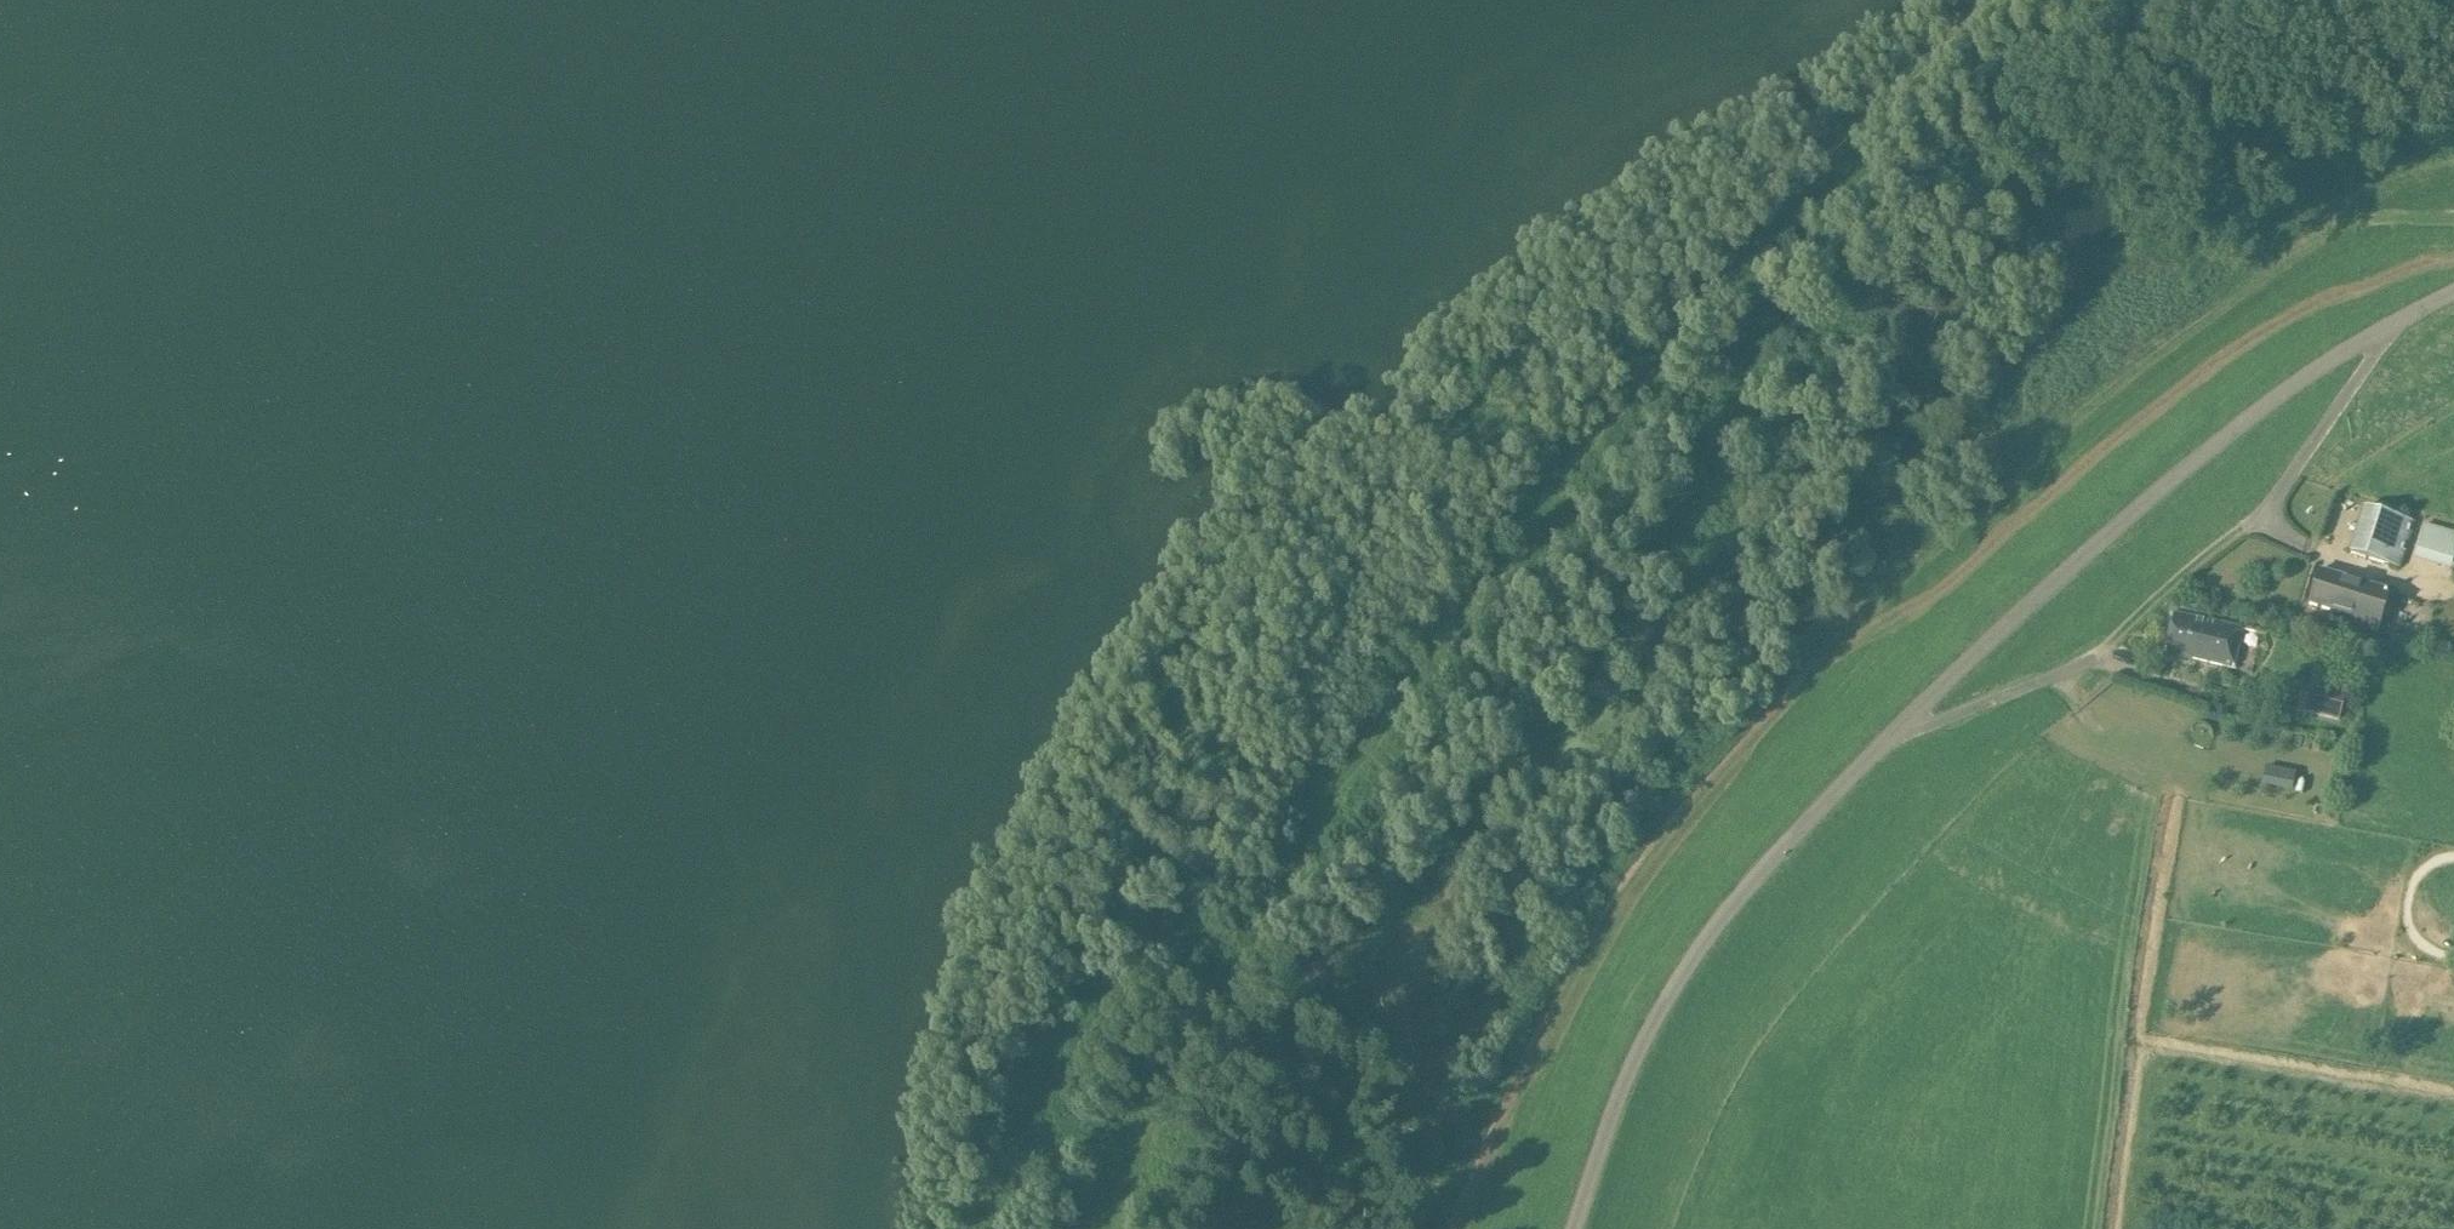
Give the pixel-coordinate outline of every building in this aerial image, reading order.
[(2413,521),(2364,505),(2349,552),(2399,567),(2413,521)] [(2453,566),(2453,529),(2430,522),(2420,557),(2453,566)] [(2391,591),(2322,569),(2311,604),(2342,614),(2339,622),(2377,633),(2391,591)] [(2242,628),(2175,613),(2166,651),(2234,667),(2242,628)] [(2303,686),(2298,709),(2340,720),(2346,696),(2303,686)]
